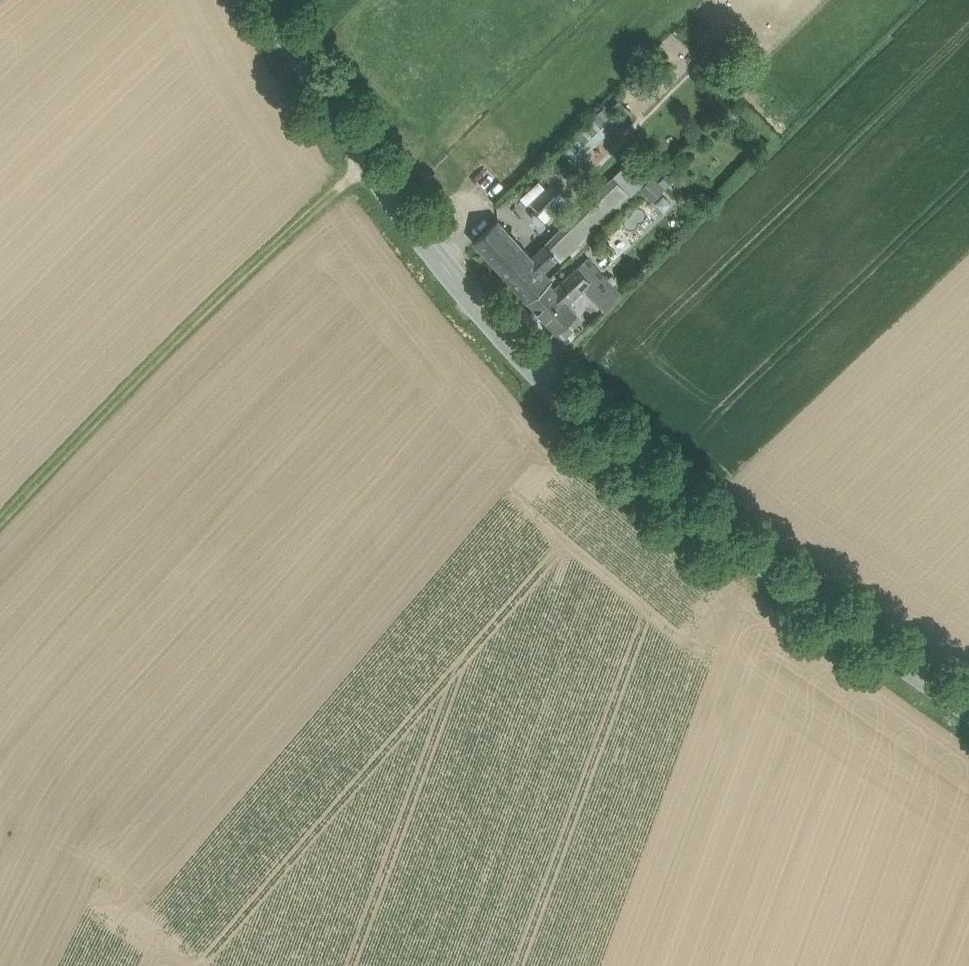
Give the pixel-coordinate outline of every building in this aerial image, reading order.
[(618,94),(559,144),(581,169),(639,119),(618,94)] [(665,208),(673,197),(664,190),(670,182),(653,170),(639,190),(665,208)] [(541,178),(523,196),(545,216),(562,198),(541,178)] [(576,241),(585,232),(599,218),(603,221),(633,192),(621,179),(559,236),(569,247),(576,241)] [(524,247),(499,220),(475,242),(500,269),(524,247)] [(585,232),(576,241),(582,248),(591,239),(585,232)] [(559,236),(558,235),(552,241),(556,245),(552,249),(559,258),(570,248),(569,247),(559,236)] [(552,241),(547,245),(552,249),(556,245),(552,241)] [(547,245),(533,257),(545,270),(559,258),(552,249),(547,245)] [(524,247),(500,269),(530,302),(550,283),(554,280),(545,270),(533,257),(524,247)] [(582,248),(576,254),(580,259),(587,252),(582,248)] [(603,272),(590,257),(579,267),(592,282),(603,272)] [(579,267),(555,288),(569,303),(592,282),(579,267)] [(607,276),(590,292),(605,308),(621,292),(607,276)] [(555,288),(550,283),(530,302),(557,332),(578,313),(569,303),(555,288)]
